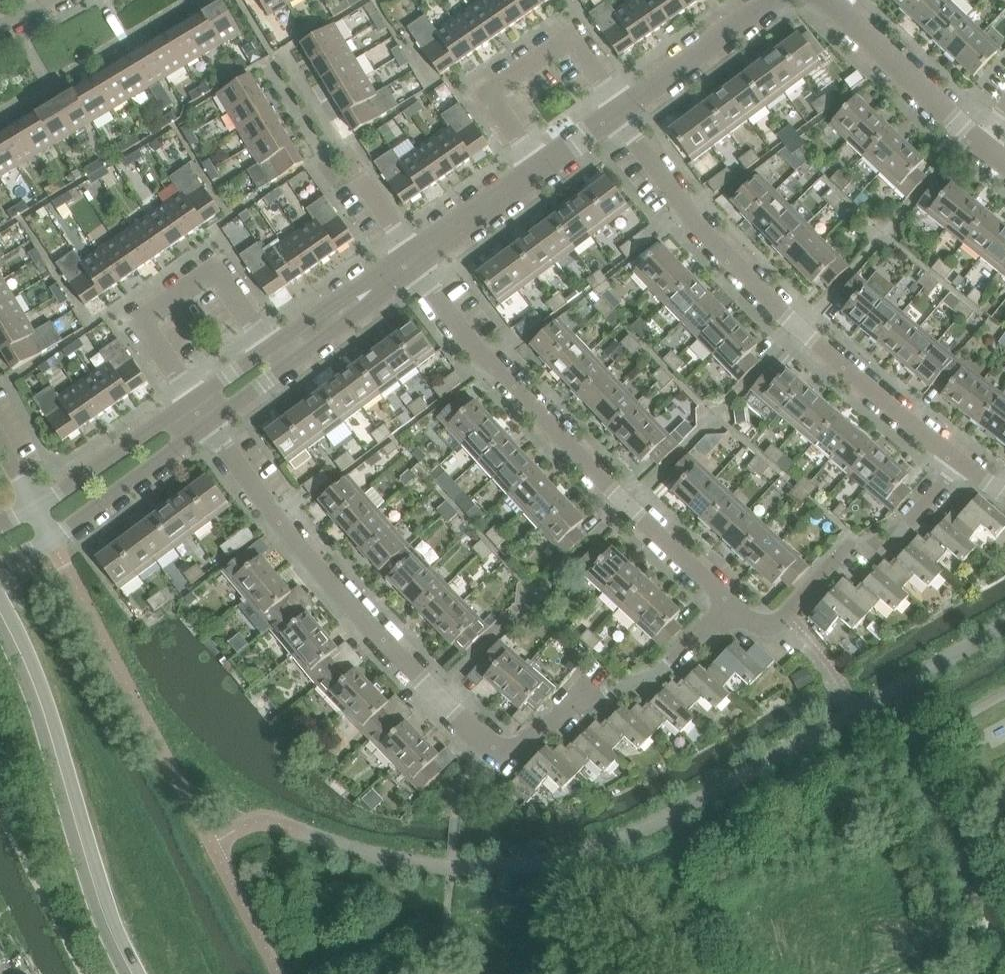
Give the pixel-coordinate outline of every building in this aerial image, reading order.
[(285,0),(258,0),(269,17),(288,5),(285,0)] [(339,5),(343,12),(351,7),(347,0),(339,5)] [(491,40),(508,29),(488,0),(482,0),(469,9),(491,40)] [(508,29),(525,17),(513,0),(488,0),(508,29)] [(525,17),(542,5),(539,0),(513,0),(525,17)] [(653,33),(670,21),(655,0),(633,0),(631,1),(653,33)] [(670,21),(687,9),(681,0),(655,0),(670,21)] [(687,9),(701,0),(681,0),(687,9)] [(920,0),(893,0),(907,14),(920,0)] [(907,14),(924,30),(950,2),(948,0),(920,0),(907,14)] [(606,2),(636,45),(653,33),(631,1),(615,12),(608,1),(606,2)] [(202,14),(221,46),(241,33),(222,2),(202,14)] [(589,14),(619,57),(636,45),(606,2),(589,14)] [(940,45),(967,18),(950,2),(924,30),(940,45)] [(343,12),(339,5),(330,10),(334,17),(343,12)] [(452,20),(474,52),(491,40),(469,9),(452,20)] [(376,24),(383,19),(378,11),(371,16),(376,24)] [(184,26),(202,57),(221,46),(202,14),(184,26)] [(424,16),(457,64),(474,52),(452,20),(437,31),(426,15),(424,16)] [(407,28),(440,76),(457,64),(424,16),(407,28)] [(967,18),(940,45),(957,61),(983,33),(967,18)] [(383,19),(376,24),(381,33),(388,29),(383,19)] [(301,27),(306,35),(314,29),(310,22),(301,27)] [(334,24),(301,44),(312,62),(345,42),(334,24)] [(165,37),(183,68),(202,57),(184,26),(165,37)] [(306,35),(301,27),(293,33),(297,40),(306,35)] [(983,33),(957,61),(974,78),(1000,50),(983,33)] [(780,48),(803,79),(822,65),(799,34),(780,48)] [(147,48),(165,79),(183,68),(165,37),(147,48)] [(813,37),(805,42),(817,58),(828,49),(823,42),(819,45),(813,37)] [(323,80),(356,60),(345,42),(312,62),(323,80)] [(397,60),(404,55),(399,46),(392,51),(397,60)] [(128,59),(146,90),(165,79),(147,48),(128,59)] [(761,62),(784,93),(803,79),(780,48),(761,62)] [(404,55),(397,60),(402,68),(409,64),(404,55)] [(110,70),(128,101),(146,90),(128,59),(110,70)] [(333,97),(366,78),(356,60),(323,80),(333,97)] [(231,79),(248,69),(244,62),(227,72),(231,79)] [(784,93),(761,62),(743,75),(766,106),(784,93)] [(91,81),(109,112),(128,101),(110,70),(91,81)] [(228,113),(261,93),(250,75),(217,95),(228,113)] [(725,89),(748,120),(766,106),(743,75),(725,89)] [(344,115),(388,89),(387,87),(376,94),(366,78),(333,97),(344,115)] [(73,92),(91,123),(109,112),(91,81),(73,92)] [(174,104),(161,83),(150,89),(163,110),(174,104)] [(198,89),(202,97),(211,91),(207,84),(198,89)] [(202,97),(198,89),(190,94),(194,101),(202,97)] [(355,133),(399,106),(388,89),(344,115),(355,133)] [(748,120),(725,89),(707,103),(730,134),(748,120)] [(54,103),(72,134),(91,123),(73,92),(54,103)] [(435,92),(429,96),(433,103),(436,100),(437,95),(435,92)] [(238,130),(271,111),(261,93),(228,113),(238,130)] [(819,100),(826,110),(833,105),(826,95),(819,100)] [(848,141),(874,114),(857,97),(830,125),(848,141)] [(826,110),(819,100),(812,105),(819,116),(826,110)] [(411,107),(416,114),(424,109),(419,102),(411,107)] [(36,115),(54,146),(72,134),(54,103),(36,115)] [(730,134),(707,103),(689,116),(712,147),(730,134)] [(489,146),(460,104),(443,116),(472,158),(489,146)] [(416,114),(411,107),(403,113),(408,120),(416,114)] [(249,148),(282,128),(271,111),(238,130),(249,148)] [(165,118),(169,125),(178,120),(174,113),(165,118)] [(874,114),(848,141),(864,157),(890,129),(874,114)] [(17,126),(35,157),(54,146),(36,115),(17,126)] [(433,138),(455,170),(472,158),(443,116),(441,117),(449,127),(433,138)] [(712,147),(689,116),(669,131),(692,161),(712,147)] [(169,125),(165,118),(157,123),(161,130),(169,125)] [(387,124),(379,130),(383,137),(392,131),(387,124)] [(186,137),(193,133),(188,125),(181,129),(186,137)] [(784,130),(792,140),(798,135),(791,125),(784,130)] [(17,168),(35,157),(17,126),(0,136),(0,139),(17,168)] [(248,173),(293,146),(282,128),(249,148),(259,165),(248,171),(248,173)] [(881,173),(907,145),(890,129),(864,157),(881,173)] [(777,135),(785,145),(792,140),(784,130),(777,135)] [(193,133),(186,137),(191,147),(198,142),(193,133)] [(128,140),(132,148),(141,142),(137,135),(128,140)] [(806,145),(798,135),(792,140),(799,150),(806,145)] [(433,138),(416,150),(438,182),(455,170),(433,138)] [(17,168),(0,139),(0,178),(17,168)] [(132,148),(128,140),(119,145),(124,153),(132,148)] [(151,144),(157,152),(165,147),(159,140),(151,144)] [(785,145),(787,148),(792,155),(799,150),(792,140),(785,145)] [(908,198),(927,178),(917,169),(924,161),(907,145),(881,173),(908,198)] [(259,191),(303,164),(293,146),(248,173),(259,191)] [(130,155),(135,163),(144,157),(139,150),(130,155)] [(392,151),(421,194),(438,182),(416,150),(400,161),(393,150),(392,151)] [(746,155),(753,165),(760,160),(753,150),(746,155)] [(374,163),(404,205),(421,194),(392,151),(374,163)] [(135,163),(130,155),(122,160),(126,167),(135,163)] [(753,165),(746,155),(739,160),(746,170),(753,165)] [(809,159),(800,168),(806,175),(815,166),(809,159)] [(105,167),(104,164),(101,160),(92,166),(96,173),(105,167)] [(207,172),(214,168),(209,160),(202,164),(207,172)] [(221,213),(188,165),(171,177),(204,224),(221,213)] [(84,171),(88,178),(96,173),(92,166),(84,171)] [(110,174),(105,167),(96,173),(100,179),(110,174)] [(214,168),(207,172),(212,182),(220,177),(214,168)] [(715,193),(735,178),(728,168),(707,183),(715,193)] [(837,186),(845,177),(839,171),(830,180),(837,186)] [(88,178),(89,180),(92,184),(100,179),(96,173),(88,178)] [(748,219),(775,192),(759,175),(731,202),(748,219)] [(159,195),(165,204),(187,236),(204,224),(171,177),(170,178),(174,184),(159,195)] [(587,192),(611,223),(630,208),(607,177),(587,192)] [(845,177),(837,186),(843,192),(852,183),(845,177)] [(53,185),(57,192),(66,187),(62,180),(53,185)] [(935,184),(917,206),(946,229),(970,199),(952,184),(945,192),(935,184)] [(57,192),(53,185),(45,190),(49,197),(57,192)] [(271,193),(276,200),(284,194),(280,187),(271,193)] [(828,204),(838,195),(831,189),(822,198),(828,204)] [(60,197),(65,204),(74,199),(69,192),(60,197)] [(569,205),(592,236),(611,223),(587,192),(569,205)] [(764,235),(791,208),(775,192),(748,219),(764,235)] [(860,208),(868,198),(862,192),(853,202),(860,208)] [(276,200),(271,193),(263,199),(268,206),(276,200)] [(838,195),(828,204),(835,210),(844,201),(838,195)] [(65,204),(60,197),(52,202),(56,209),(65,204)] [(308,209),(338,251),(355,239),(325,197),(308,209)] [(970,199),(946,229),(964,243),(988,213),(970,199)] [(16,207),(20,214),(29,209),(25,202),(16,207)] [(148,216),(170,248),(187,236),(165,204),(148,216)] [(592,236),(569,205),(551,219),(574,250),(592,236)] [(20,214),(16,207),(8,212),(12,219),(20,214)] [(45,208),(37,213),(41,220),(49,215),(45,208)] [(791,208),(764,235),(780,251),(807,225),(791,208)] [(299,231),(321,263),(338,251),(308,209),(307,210),(314,221),(299,231)] [(247,210),(239,216),(244,222),(252,217),(247,210)] [(1004,229),(1004,227),(988,213),(964,243),(982,258),(1004,229)] [(131,228),(153,260),(170,248),(148,216),(131,228)] [(533,233),(556,263),(574,250),(551,219),(533,233)] [(796,268),(823,241),(807,225),(780,251),(796,268)] [(114,240),(136,271),(153,260),(131,228),(114,240)] [(634,254),(654,239),(647,229),(627,244),(634,254)] [(982,258),(1000,272),(1004,265),(1004,229),(982,258)] [(282,243),(303,275),(321,263),(299,231),(282,243)] [(556,263),(533,233),(514,246),(537,277),(556,263)] [(97,251),(119,283),(136,271),(114,240),(97,251)] [(823,241),(796,268),(812,285),(820,277),(829,287),(849,267),(823,241)] [(257,244),(286,287),(303,275),(282,243),(266,254),(258,243),(257,244)] [(240,256),(269,298),(286,287),(257,244),(240,256)] [(627,259),(634,254),(627,244),(620,249),(627,259)] [(496,260),(519,291),(537,277),(514,246),(496,260)] [(650,290),(678,263),(661,246),(634,273),(650,290)] [(47,266),(37,249),(29,253),(40,270),(47,266)] [(73,252),(102,295),(119,283),(97,251),(82,262),(74,251),(73,252)] [(56,264),(85,306),(102,295),(73,252),(56,264)] [(938,275),(946,265),(940,259),(932,269),(938,275)] [(519,291),(496,260),(477,274),(500,305),(519,291)] [(678,263),(650,290),(666,306),(694,279),(678,263)] [(946,265),(938,275),(945,280),(953,270),(946,265)] [(591,273),(601,286),(608,281),(598,267),(591,273)] [(601,286),(591,273),(584,278),(594,291),(601,286)] [(926,273),(925,274),(918,282),(925,288),(933,278),(926,273)] [(839,296),(840,297),(849,305),(842,313),(861,328),(885,299),(857,275),(839,296)] [(933,278),(925,288),(931,293),(939,283),(933,278)] [(682,323),(710,296),(694,279),(666,306),(682,323)] [(0,282),(0,306),(14,298),(3,280),(0,282)] [(594,291),(599,298),(613,288),(608,281),(601,286),(594,291)] [(68,301),(58,284),(51,288),(61,305),(68,301)] [(974,303),(982,294),(975,288),(967,298),(974,303)] [(553,299),(561,309),(568,304),(561,293),(553,299)] [(982,294),(974,303),(981,309),(989,299),(982,294)] [(710,296),(682,323),(698,339),(725,312),(710,296)] [(0,306),(0,330),(24,316),(14,298),(0,306)] [(600,313),(609,304),(603,298),(594,307),(600,313)] [(561,309),(553,299),(547,304),(554,314),(561,309)] [(885,299),(861,328),(878,343),(903,314),(885,299)] [(960,317),(968,307),(961,301),(953,311),(960,317)] [(609,304),(600,313),(606,319),(615,310),(609,304)] [(968,307),(960,317),(967,322),(975,312),(968,307)] [(606,319),(612,326),(621,317),(615,310),(606,319)] [(515,327),(523,337),(543,322),(535,312),(515,327)] [(714,355),(741,329),(725,312),(698,339),(714,355)] [(895,358),(920,329),(903,314),(878,343),(895,358)] [(0,330),(0,350),(2,353),(51,323),(51,322),(34,332),(24,316),(0,330)] [(547,363),(575,336),(559,319),(531,345),(547,363)] [(637,334),(647,325),(641,319),(631,327),(637,334)] [(394,337),(417,367),(436,353),(413,322),(394,337)] [(13,371),(58,344),(62,341),(51,323),(2,353),(13,371)] [(647,325),(637,334),(643,340),(653,331),(647,325)] [(714,355),(739,382),(759,363),(750,353),(758,346),(741,329),(714,355)] [(920,329),(895,358),(913,373),(937,343),(920,329)] [(997,344),(1004,350),(1004,333),(997,344)] [(627,350),(636,341),(630,335),(621,344),(627,350)] [(563,379),(591,353),(575,336),(547,363),(563,379)] [(376,350),(399,381),(417,367),(394,337),(376,350)] [(80,339),(75,342),(71,345),(76,352),(84,346),(80,339)] [(148,382),(118,340),(101,352),(131,394),(148,382)] [(636,341),(627,350),(633,356),(642,347),(636,341)] [(937,343),(913,373),(931,388),(938,380),(956,359),(937,343)] [(76,352),(71,345),(63,351),(67,357),(76,352)] [(617,360),(626,351),(620,345),(611,354),(617,360)] [(357,364),(380,395),(399,381),(376,350),(357,364)] [(669,367),(678,358),(673,351),(663,360),(669,367)] [(92,374),(114,406),(131,394),(101,352),(100,353),(107,364),(92,374)] [(591,353),(563,379),(578,396),(606,369),(591,353)] [(678,358),(669,367),(675,373),(684,364),(678,358)] [(960,411),(984,381),(956,359),(938,380),(948,388),(942,396),(960,411)] [(47,362),(38,368),(43,374),(52,368),(47,362)] [(339,377),(362,408),(380,395),(357,364),(339,377)] [(659,383),(668,374),(662,367),(652,376),(659,383)] [(594,412),(622,386),(606,369),(578,396),(594,412)] [(751,390),(752,391),(779,414),(804,385),(786,370),(779,378),(769,369),(751,390)] [(75,386),(97,418),(114,406),(92,374),(75,386)] [(441,399),(461,384),(453,374),(433,389),(441,399)] [(668,374),(659,383),(664,389),(674,380),(668,374)] [(321,391),(344,422),(362,408),(339,377),(321,391)] [(984,381),(960,411),(978,425),(1002,394),(984,381)] [(804,385),(779,414),(797,429),(822,400),(804,385)] [(50,387),(80,430),(97,418),(75,386),(59,397),(51,386),(50,387)] [(622,386),(594,412),(610,429),(638,402),(622,386)] [(80,430),(50,387),(33,399),(62,441),(80,430)] [(303,405),(326,436),(344,422),(321,391),(303,405)] [(1004,428),(1004,397),(1002,394),(978,425),(997,439),(1004,428)] [(415,402),(422,413),(429,407),(422,397),(415,402)] [(463,445),(491,419),(475,401),(467,409),(458,399),(438,418),(463,445)] [(814,444),(839,415),(822,400),(797,429),(814,444)] [(422,413),(415,402),(408,408),(415,418),(422,413)] [(626,445),(653,419),(638,402),(610,429),(626,445)] [(326,436),(303,405),(284,418),(307,449),(326,436)] [(735,410),(737,424),(746,423),(743,408),(735,410)] [(839,415),(814,444),(831,459),(856,430),(839,415)] [(307,449),(284,418),(265,433),(288,463),(307,449)] [(491,419),(463,445),(478,462),(507,436),(491,419)] [(653,419),(626,445),(642,463),(650,455),(659,465),(679,446),(653,419)] [(378,430),(386,440),(393,435),(385,424),(378,430)] [(997,439),(1004,445),(1004,428),(997,439)] [(386,440),(378,430),(371,435),(379,445),(386,440)] [(849,474),(874,445),(856,430),(831,459),(849,474)] [(713,449),(724,438),(720,435),(707,435),(703,439),(713,449)] [(507,436),(478,462),(494,479),(522,453),(507,436)] [(388,457),(399,449),(393,442),(383,449),(388,457)] [(771,460),(779,450),(773,444),(764,454),(771,460)] [(866,489),(891,460),(874,445),(849,474),(866,489)] [(779,450),(771,460),(777,465),(786,455),(779,450)] [(342,457),(349,467),(356,462),(348,452),(342,457)] [(509,496),(537,470),(522,453),(494,479),(509,496)] [(690,508),(716,480),(689,454),(670,474),(680,483),(672,491),(690,508)] [(755,471),(764,462),(757,456),(749,466),(755,471)] [(349,467),(342,457),(335,462),(342,472),(349,467)] [(894,513),(912,492),(902,483),(909,476),(891,460),(866,489),(894,513)] [(764,462),(755,471),(762,477),(770,467),(764,462)] [(420,463),(416,467),(411,472),(416,478),(426,470),(420,463)] [(430,475),(432,476),(436,481),(446,472),(440,466),(430,475)] [(432,476),(430,475),(426,470),(416,478),(422,485),(432,476)] [(537,470),(509,496),(524,512),(553,486),(537,470)] [(311,496),(331,481),(323,471),(303,486),(311,496)] [(189,490),(211,521),(231,507),(208,476),(189,490)] [(335,519),(364,494),(348,476),(319,501),(335,519)] [(803,492),(811,482),(805,477),(797,486),(803,492)] [(716,480),(690,508),(706,523),(733,495),(716,480)] [(811,482),(803,492),(810,497),(818,488),(811,482)] [(540,529),(568,503),(553,486),(524,512),(540,529)] [(795,501),(803,492),(797,486),(789,495),(795,501)] [(364,494),(335,519),(350,536),(379,511),(377,509),(385,502),(373,488),(365,495),(364,494)] [(170,504),(193,534),(211,521),(189,490),(170,504)] [(803,492),(795,501),(802,507),(810,497),(803,492)] [(461,508),(471,500),(465,493),(455,502),(461,508)] [(723,539),(749,511),(733,495),(706,523),(723,539)] [(979,495),(960,517),(953,511),(945,520),(970,541),(970,540),(983,526),(997,539),(1004,529),(1004,517),(979,495)] [(471,500),(461,508),(467,515),(476,506),(471,500)] [(443,517),(453,508),(447,501),(437,510),(443,517)] [(568,503),(540,529),(565,557),(585,538),(576,528),(584,521),(568,503)] [(193,534),(170,504),(152,517),(175,548),(193,534)] [(833,513),(840,519),(848,509),(841,504),(833,513)] [(453,508),(443,517),(449,523),(459,514),(453,508)] [(365,553),(394,528),(379,511),(350,536),(365,553)] [(749,511),(723,539),(739,554),(766,526),(749,511)] [(134,531),(157,562),(175,548),(152,517),(134,531)] [(919,535),(911,544),(936,565),(949,551),(963,563),(977,547),(970,540),(970,541),(945,520),(927,541),(919,535)] [(756,570),(782,542),(766,526),(739,554),(756,570)] [(227,542),(235,553),(255,538),(248,527),(227,542)] [(492,542),(501,533),(496,527),(486,535),(492,542)] [(394,528),(365,553),(380,571),(409,546),(394,528)] [(157,562),(134,531),(115,545),(138,575),(157,562)] [(501,533),(492,542),(498,548),(507,540),(501,533)] [(479,555),(488,546),(482,540),(473,549),(479,555)] [(235,553),(227,542),(221,547),(228,558),(235,553)] [(782,542),(756,570),(773,586),(781,579),(790,588),(809,568),(782,542)] [(885,560),(877,569),(902,590),(915,575),(929,588),(943,571),(936,565),(911,544),(892,566),(885,560)] [(138,575),(115,545),(96,559),(119,590),(138,575)] [(404,596),(432,569),(409,546),(380,571),(404,596)] [(488,546),(479,555),(485,562),(494,553),(488,546)] [(604,593),(630,565),(612,548),(605,556),(595,547),(576,567),(604,593)] [(243,603),(276,575),(261,557),(253,564),(244,553),(223,571),(245,597),(241,600),(243,603)] [(191,569),(198,580),(205,575),(198,564),(191,569)] [(630,565),(604,593),(620,608),(646,580),(630,565)] [(198,580),(191,569),(184,575),(192,585),(198,580)] [(432,569),(404,596),(420,612),(447,586),(432,569)] [(843,594),(868,615),(881,600),(895,612),(910,596),(902,590),(877,569),(858,591),(851,585),(843,594)] [(276,575),(243,603),(239,606),(252,622),(254,621),(261,616),(270,628),(291,610),(283,600),(291,594),(276,575)] [(809,619),(816,625),(826,634),(840,618),(854,631),(868,615),(843,594),(851,585),(844,578),(809,619)] [(646,580),(620,608),(637,624),(663,596),(646,580)] [(436,629),(463,602),(447,586),(420,612),(436,629)] [(154,596),(162,607),(169,602),(161,591),(154,596)] [(189,607),(196,601),(191,595),(184,601),(189,607)] [(162,607),(154,596),(147,602),(155,612),(162,607)] [(664,649),(683,629),(673,620),(681,612),(663,596),(637,624),(664,649)] [(463,602),(436,629),(452,646),(460,638),(469,648),(489,629),(463,602)] [(291,610),(270,628),(291,653),(288,656),(290,659),(323,631),(308,613),(299,620),(291,610)] [(887,634),(874,622),(867,629),(880,641),(887,634)] [(573,632),(564,624),(557,632),(566,640),(573,632)] [(586,645),(595,635),(589,629),(580,639),(586,645)] [(323,631),(290,659),(291,661),(295,658),(318,685),(338,667),(330,657),(338,650),(323,631)] [(591,649),(593,651),(601,641),(595,635),(586,645),(591,649)] [(500,641),(482,662),(492,670),(484,678),(502,694),(528,665),(500,641)] [(735,642),(707,672),(707,673),(724,688),(737,674),(751,687),(775,661),(756,644),(747,654),(735,642)] [(538,710),(556,690),(528,665),(502,694),(520,710),(528,702),(538,710)] [(673,681),(665,690),(689,712),(690,711),(702,697),(716,710),(731,694),(724,688),(707,673),(707,672),(700,666),(680,687),(673,681)] [(341,716),(372,686),(355,669),(348,677),(338,667),(318,685),(342,711),(339,714),(341,716)] [(792,677),(799,690),(814,682),(806,669),(792,677)] [(372,686),(341,716),(343,718),(347,715),(370,739),(390,720),(381,711),(388,703),(372,686)] [(630,713),(654,735),(667,721),(681,734),(696,717),(690,711),(689,712),(665,690),(645,711),(638,704),(631,712),(630,713)] [(596,721),(588,730),(612,752),(613,751),(625,738),(640,750),(654,735),(630,713),(631,712),(624,706),(603,727),(596,721)] [(390,720),(370,739),(393,763),(390,767),(392,769),(423,739),(406,722),(399,729),(390,720)] [(553,753),(577,775),(591,761),(605,774),(620,758),(613,751),(612,752),(588,730),(569,750),(562,744),(554,752),(553,753)] [(303,737),(293,746),(300,753),(309,744),(303,737)] [(421,792),(441,773),(431,763),(439,756),(423,739),(392,769),(394,771),(397,768),(421,792)] [(509,786),(528,804),(537,793),(536,791),(549,777),(563,790),(577,775),(553,753),(554,752),(547,746),(509,786)]
